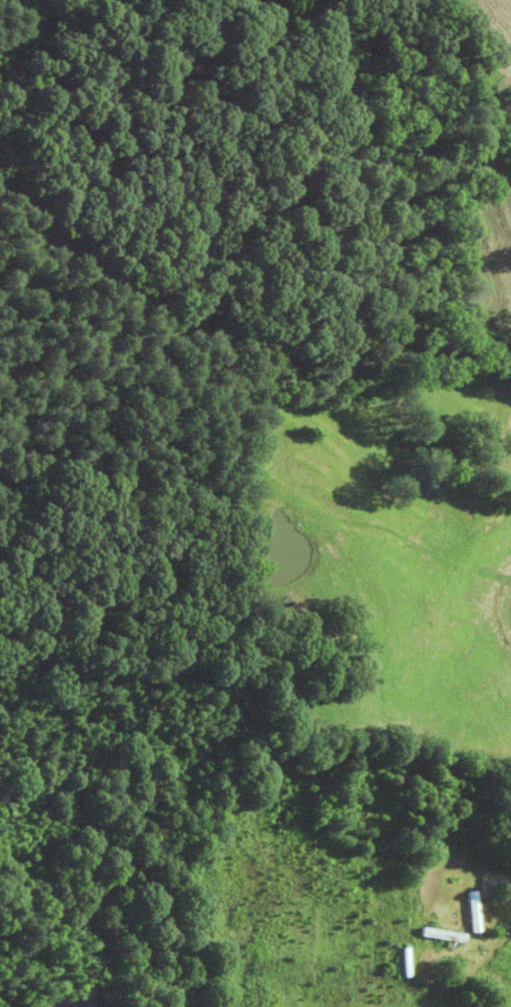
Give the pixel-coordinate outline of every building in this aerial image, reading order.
[(466,934),(420,928),(419,936),(464,942),(466,934)]
